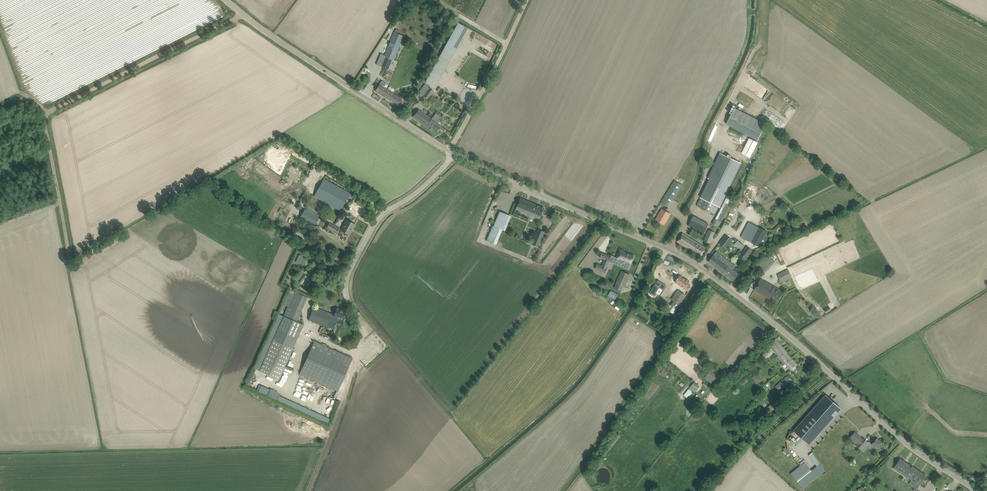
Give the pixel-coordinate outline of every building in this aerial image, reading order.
[(462,39),(469,27),(459,21),(452,34),(462,39)] [(404,37),(395,33),(385,57),(379,54),(374,64),(387,70),(392,59),(394,60),(404,37)] [(432,70),(425,82),(435,87),(442,75),(432,70)] [(382,81),(378,87),(375,91),(398,106),(402,99),(384,87),(386,84),(382,81)] [(433,91),(425,84),(419,92),(427,99),(431,95),(432,95),(433,94),(432,93),(433,91)] [(735,108),(726,124),(757,140),(766,124),(735,108)] [(416,113),(413,117),(426,126),(436,134),(439,130),(442,126),(435,120),(434,121),(431,119),(419,110),(416,113)] [(710,178),(697,206),(715,215),(726,191),(727,191),(741,163),(721,153),(709,178),(710,178)] [(314,196),(336,208),(340,210),(348,196),(352,198),(353,195),(324,178),(314,196)] [(675,181),(662,203),(667,206),(669,203),(671,200),(673,201),(682,185),(675,181)] [(727,197),(712,224),(718,227),(733,200),(727,197)] [(520,198),(516,209),(531,215),(540,219),(544,208),(520,198)] [(662,208),(659,215),(656,219),(664,224),(671,213),(662,208)] [(305,209),(300,218),(315,226),(319,217),(305,209)] [(729,226),(734,228),(737,220),(733,218),(735,212),(730,210),(725,221),(730,223),(729,226)] [(505,231),(511,216),(499,211),(493,226),(493,225),(486,241),(496,245),(502,230),(505,231)] [(709,224),(694,216),(688,225),(704,234),(709,224)] [(355,224),(350,222),(347,220),(341,230),(349,235),(355,224)] [(749,222),(741,237),(760,247),(768,231),(749,222)] [(337,234),(340,228),(329,223),(326,228),(337,234)] [(538,229),(532,244),(538,247),(544,232),(538,229)] [(704,241),(710,244),(715,232),(709,230),(704,241)] [(683,233),(680,237),(677,242),(701,256),(706,248),(700,244),(683,233)] [(720,244),(727,249),(733,240),(726,235),(720,244)] [(740,252),(738,255),(745,260),(753,251),(747,246),(741,254),(740,252)] [(625,251),(620,249),(616,257),(614,256),(609,254),(608,255),(602,253),(600,257),(605,260),(602,266),(597,264),(595,269),(606,273),(608,268),(607,268),(610,262),(611,262),(613,259),(625,264),(626,262),(631,264),(634,256),(624,252),(625,251)] [(717,251),(712,258),(709,262),(733,281),(739,274),(733,269),(735,266),(717,251)] [(757,267),(765,273),(775,262),(768,255),(757,267)] [(304,257),(302,263),(308,265),(310,260),(304,257)] [(788,269),(777,274),(781,282),(792,277),(788,269)] [(621,271),(616,283),(624,286),(625,287),(630,275),(621,271)] [(305,275),(300,282),(305,286),(310,278),(305,275)] [(675,282),(681,286),(685,289),(690,281),(686,278),(685,279),(680,275),(675,282)] [(778,301),(783,294),(784,292),(761,279),(755,290),(770,299),(771,297),(778,301)] [(666,289),(658,283),(650,292),(654,295),(659,290),(663,293),(666,289)] [(611,290),(608,295),(615,299),(618,294),(611,290)] [(672,299),(675,302),(679,304),(686,295),(678,290),(672,299)] [(289,293),(284,304),(288,306),(288,307),(285,314),(284,316),(297,322),(298,319),(301,312),(307,297),(294,292),(293,295),(289,293)] [(309,320),(321,325),(326,312),(313,307),(309,320)] [(326,312),(321,325),(334,329),(337,322),(341,324),(342,320),(343,320),(344,316),(346,311),(337,308),(334,315),(326,312)] [(284,316),(279,325),(299,334),(303,325),(297,322),(284,316)] [(275,336),(260,370),(279,379),(295,344),(299,334),(279,325),(275,336)] [(772,342),(769,345),(778,355),(781,359),(782,360),(785,363),(788,366),(787,367),(788,369),(789,368),(791,370),(794,368),(798,365),(795,361),(794,360),(776,339),(772,342)] [(353,358),(314,341),(300,374),(338,391),(353,358)] [(771,349),(763,354),(766,359),(774,353),(771,349)] [(714,381),(714,380),(717,376),(711,371),(707,375),(714,381)] [(788,375),(776,386),(780,390),(792,380),(788,375)] [(695,382),(689,389),(694,393),(700,386),(695,382)] [(256,391),(276,398),(278,392),(258,385),(256,391)] [(794,431),(792,434),(797,439),(800,435),(809,444),(823,429),(841,409),(840,407),(839,408),(838,407),(836,405),(837,405),(826,395),(794,431)] [(852,436),(850,438),(858,445),(857,446),(861,449),(867,442),(864,438),(863,439),(855,432),(852,436)] [(874,442),(872,444),(880,452),(882,449),(885,446),(877,438),(874,442)] [(926,475),(900,458),(894,468),(920,485),(926,475)] [(791,473),(797,480),(811,469),(806,462),(804,459),(800,463),(801,466),(791,473)] [(888,470),(884,467),(865,485),(869,489),(888,470)]
